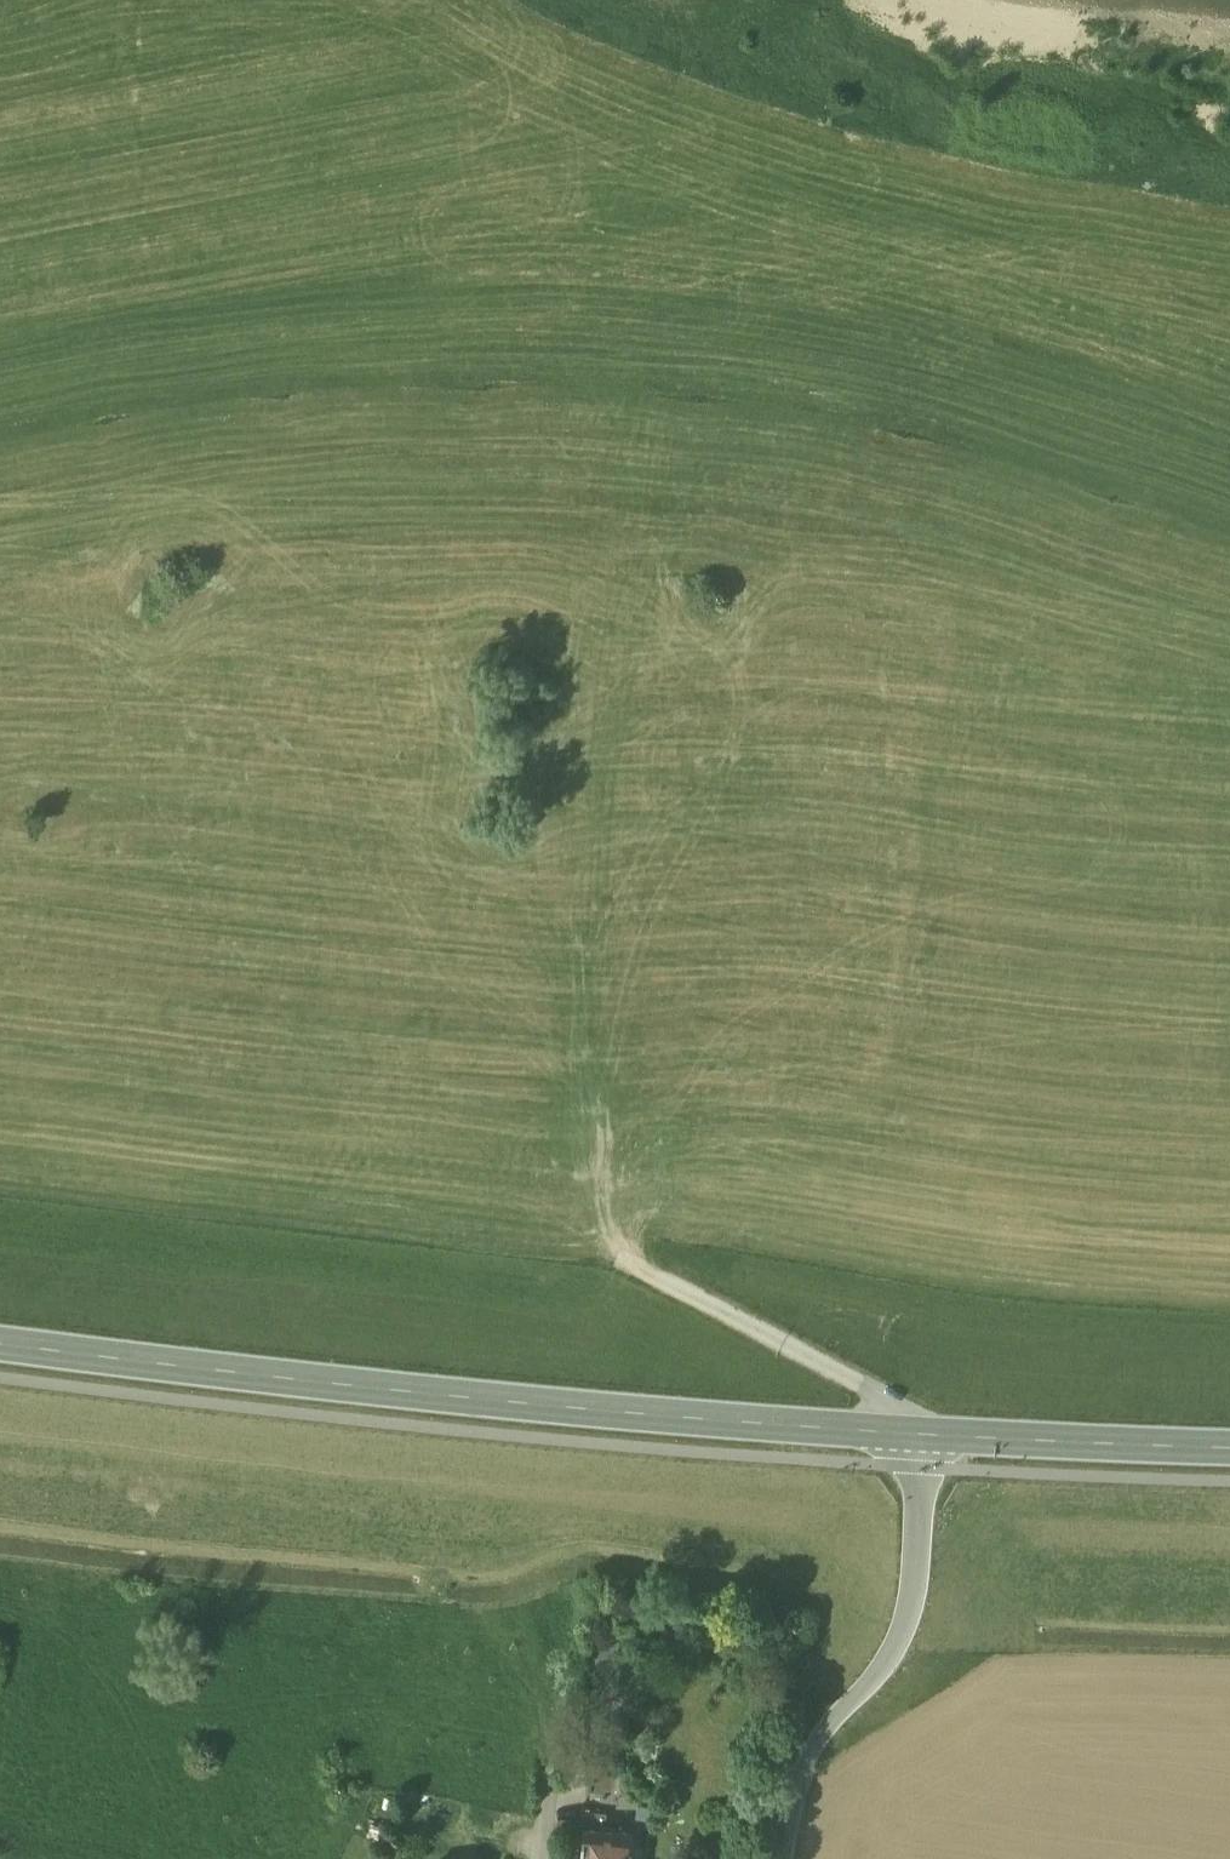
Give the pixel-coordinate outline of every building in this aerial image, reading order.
[(615,1790),(586,1788),(584,1811),(606,1813),(613,1813),(615,1790)] [(584,1811),(580,1853),(583,1853),(583,1858),(633,1858),(636,1833),(604,1830),(606,1813),(584,1811)]
